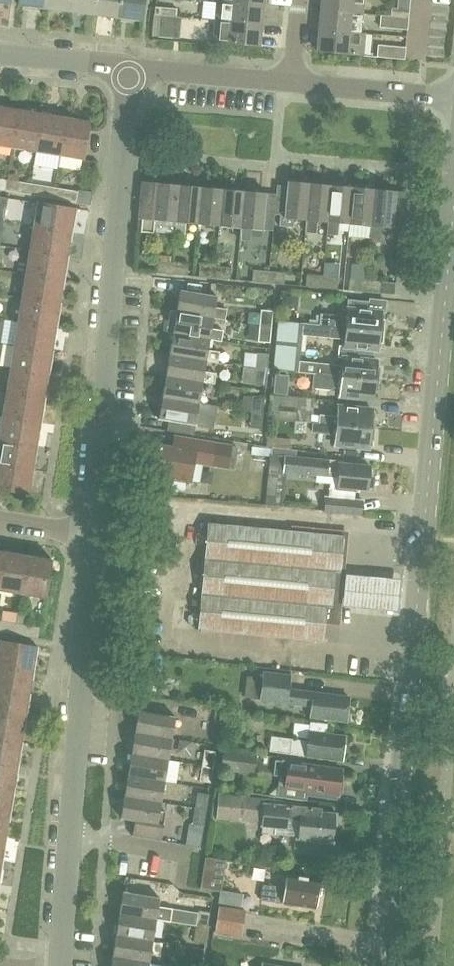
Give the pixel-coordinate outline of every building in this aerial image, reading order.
[(44,8),(69,11),(71,0),(45,0),(44,8)] [(94,14),(96,0),(71,0),(69,11),(94,14)] [(119,17),(121,0),(96,0),(94,14),(119,17)] [(119,17),(144,20),(146,0),(121,0),(119,17)] [(262,25),(264,3),(228,0),(222,0),(220,18),(216,18),(215,20),(262,25)] [(320,9),(362,13),(364,0),(321,0),(320,9)] [(178,8),(161,6),(155,6),(154,14),(177,16),(178,8)] [(392,8),(391,16),(408,18),(409,10),(392,8)] [(320,9),(319,30),(365,34),(365,32),(361,31),(362,13),(320,9)] [(154,14),(152,36),(158,36),(180,38),(183,17),(177,16),(154,14)] [(408,18),(391,16),(380,15),(379,27),(407,29),(408,18)] [(260,46),(262,25),(215,20),(214,41),(260,46)] [(365,34),(319,30),(317,51),(363,55),(365,34)] [(378,44),(377,57),(405,59),(406,47),(378,44)] [(13,148),(19,109),(0,106),(0,146),(13,148)] [(19,109),(13,148),(37,152),(43,113),(19,109)] [(37,152),(60,155),(66,116),(43,113),(37,152)] [(66,116),(60,155),(85,159),(91,120),(66,116)] [(31,183),(19,181),(8,179),(6,190),(30,194),(31,183)] [(157,219),(177,221),(181,184),(143,180),(138,230),(155,232),(157,219)] [(291,218),(298,218),(307,219),(310,183),(288,180),(288,185),(285,214),(285,217),(277,217),(276,226),(282,227),(290,228),(291,218)] [(55,187),(31,183),(30,194),(53,198),(55,187)] [(318,220),(329,221),(332,185),(310,183),(307,219),(306,231),(312,232),(317,228),(318,220)] [(198,223),(202,186),(181,184),(177,221),(198,223)] [(340,235),(341,223),(350,223),(354,187),(332,185),(329,221),(328,234),(340,235)] [(198,223),(220,225),(223,188),(202,186),(198,223)] [(55,187),(53,198),(77,202),(79,191),(59,187),(59,188),(55,187)] [(350,223),(372,225),(376,189),(354,187),(350,223)] [(220,225),(242,227),(245,190),(223,188),(220,225)] [(405,192),(376,189),(372,225),(371,238),(383,239),(384,227),(402,228),(405,192)] [(245,190),(242,227),(241,239),(253,240),(254,228),(264,229),(267,192),(245,190)] [(6,222),(10,197),(0,195),(0,221),(6,222)] [(33,226),(72,232),(76,208),(37,202),(33,226)] [(69,256),(72,232),(33,226),(30,250),(69,256)] [(65,280),(69,256),(30,250),(26,274),(65,280)] [(156,272),(173,274),(174,261),(158,260),(156,272)] [(173,274),(188,275),(190,263),(174,261),(173,274)] [(199,276),(215,278),(216,265),(200,264),(199,276)] [(216,265),(215,278),(231,279),(232,267),(216,265)] [(253,281),(268,283),(270,270),(254,269),(253,281)] [(270,270),(268,283),(285,284),(286,272),(270,270)] [(26,274),(22,297),(61,304),(65,280),(26,274)] [(306,286),(322,288),(323,276),(307,274),(306,286)] [(340,277),(323,276),(322,288),(339,289),(340,277)] [(349,291),(365,292),(367,280),(350,279),(349,291)] [(395,295),(396,283),(367,280),(365,292),(395,295)] [(227,308),(216,306),(218,295),(181,289),(177,310),(214,317),(226,319),(227,308)] [(57,327),(61,304),(22,297),(18,321),(57,327)] [(320,324),(329,325),(385,331),(386,319),(383,319),(383,312),(369,310),(370,301),(349,299),(347,314),(321,311),(320,324)] [(171,332),(210,339),(222,341),(224,330),(212,328),(214,317),(177,310),(171,309),(171,311),(177,312),(176,317),(170,316),(167,331),(171,332)] [(260,325),(272,326),(274,310),(262,309),(260,325)] [(279,327),(277,345),(301,347),(303,323),(279,320),(279,327)] [(53,351),(57,327),(18,321),(14,345),(53,351)] [(329,325),(320,324),(303,323),(302,334),(345,338),(344,346),(380,349),(380,342),(384,342),(385,331),(329,325)] [(259,341),(270,342),(272,326),(260,325),(259,341)] [(209,349),(210,339),(171,332),(173,333),(170,354),(207,360),(219,362),(220,351),(209,349)] [(10,368),(49,375),(53,351),(14,345),(10,368)] [(298,372),(301,347),(277,345),(275,370),(298,372)] [(256,368),(268,369),(270,353),(258,352),(256,368)] [(205,371),(207,360),(170,354),(166,375),(203,381),(215,383),(217,373),(205,371)] [(379,360),(368,359),(343,357),(342,366),(305,363),(305,367),(300,366),(300,372),(314,373),(380,379),(381,369),(378,369),(379,360)] [(45,398),(49,375),(10,368),(7,392),(45,398)] [(254,384),(266,386),(268,369),(256,368),(254,384)] [(379,390),(380,379),(314,373),(313,384),(329,386),(338,384),(340,384),(339,393),(375,397),(376,390),(379,390)] [(275,374),(274,381),(288,382),(289,375),(275,374)] [(200,403),(203,381),(166,375),(163,397),(200,403)] [(45,398),(7,392),(3,416),(42,422),(45,398)] [(252,411),(264,413),(265,396),(253,395),(252,411)] [(200,403),(163,397),(159,419),(196,425),(200,403)] [(270,421),(302,424),(304,400),(272,397),(270,421)] [(321,410),(320,423),(375,429),(376,417),(373,417),(374,409),(338,405),(338,411),(321,410)] [(262,428),(263,418),(264,413),(252,411),(250,427),(262,428)] [(42,422),(3,416),(0,433),(0,440),(38,446),(42,422)] [(375,429),(320,423),(319,423),(318,432),(336,434),(336,443),(371,447),(372,439),(374,439),(375,429)] [(291,438),(269,436),(268,446),(290,448),(291,438)] [(188,449),(174,447),(157,444),(153,470),(169,473),(168,477),(191,481),(194,461),(234,467),(238,446),(190,438),(188,449)] [(38,446),(0,440),(0,464),(34,470),(38,446)] [(254,448),(252,467),(266,468),(268,449),(254,448)] [(341,460),(286,455),(271,453),(268,485),(283,486),(284,472),(338,477),(337,488),(356,490),(356,488),(369,489),(371,465),(341,462),(341,460)] [(30,494),(34,470),(0,464),(0,489),(30,494)] [(355,499),(329,497),(326,497),(325,513),(362,516),(363,500),(355,499)] [(327,606),(332,606),(336,572),(341,572),(345,534),(209,522),(199,630),(324,641),(327,606)] [(23,593),(29,554),(5,551),(0,581),(0,590),(23,593)] [(47,597),(53,558),(29,554),(23,593),(47,597)] [(358,580),(345,579),(342,611),(356,612),(385,615),(397,616),(400,584),(387,583),(358,580)] [(16,635),(18,623),(0,620),(0,632),(16,635)] [(39,646),(0,640),(0,664),(35,670),(39,646)] [(35,670),(0,664),(0,688),(31,693),(35,670)] [(265,672),(261,699),(313,705),(311,716),(346,721),(349,696),(289,688),(291,675),(265,672)] [(27,717),(31,693),(0,688),(0,713),(27,717)] [(229,723),(231,707),(219,705),(216,721),(229,723)] [(136,732),(173,738),(176,716),(140,710),(136,732)] [(27,717),(0,713),(0,737),(23,741),(27,717)] [(270,752),(287,753),(342,760),(345,735),(327,732),(328,723),(311,721),(309,741),(292,739),(271,737),(270,752)] [(169,759),(173,738),(136,732),(132,753),(169,759)] [(0,737),(0,761),(19,765),(23,741),(0,737)] [(205,749),(205,750),(203,762),(203,764),(216,766),(218,751),(205,749)] [(256,753),(224,749),(222,770),(253,774),(256,753)] [(166,780),(169,759),(132,753),(129,775),(166,780)] [(339,790),(343,790),(344,782),(340,780),(342,768),(294,762),(279,760),(278,775),(288,776),(287,787),(307,789),(306,793),(337,797),(337,793),(338,793),(339,790)] [(19,765),(0,761),(0,786),(15,788),(19,765)] [(213,782),(216,766),(203,764),(200,780),(213,782)] [(125,796),(162,802),(166,780),(129,775),(125,796)] [(15,788),(0,786),(0,810),(11,812),(15,788)] [(208,809),(211,793),(199,791),(196,807),(208,809)] [(218,793),(218,798),(215,816),(261,821),(260,825),(290,828),(291,818),(301,819),(299,839),(333,842),(335,827),(338,827),(339,818),(336,818),(336,814),(320,812),(321,808),(301,806),(301,801),(218,793)] [(161,808),(162,802),(125,796),(122,818),(136,820),(133,836),(162,840),(167,809),(161,808)] [(206,825),(208,809),(196,807),(193,823),(206,825)] [(8,836),(11,812),(0,810),(0,835),(8,836)] [(219,903),(221,903),(242,906),(244,893),(221,889),(225,859),(207,856),(206,863),(202,889),(220,892),(219,903)] [(265,881),(264,889),(262,898),(317,906),(321,879),(289,874),(287,884),(265,881)] [(120,913),(157,919),(171,921),(173,908),(159,905),(160,896),(124,890),(120,913)] [(246,911),(220,906),(216,932),(242,936),(246,911)] [(197,925),(209,927),(211,912),(199,910),(197,925)] [(153,940),(157,919),(120,913),(117,934),(153,940)] [(209,927),(197,925),(194,942),(206,944),(209,927)] [(150,961),(153,940),(117,934),(113,956),(150,961)] [(204,954),(192,952),(190,965),(202,965),(204,954)] [(150,961),(113,956),(112,965),(149,965),(150,961)]
